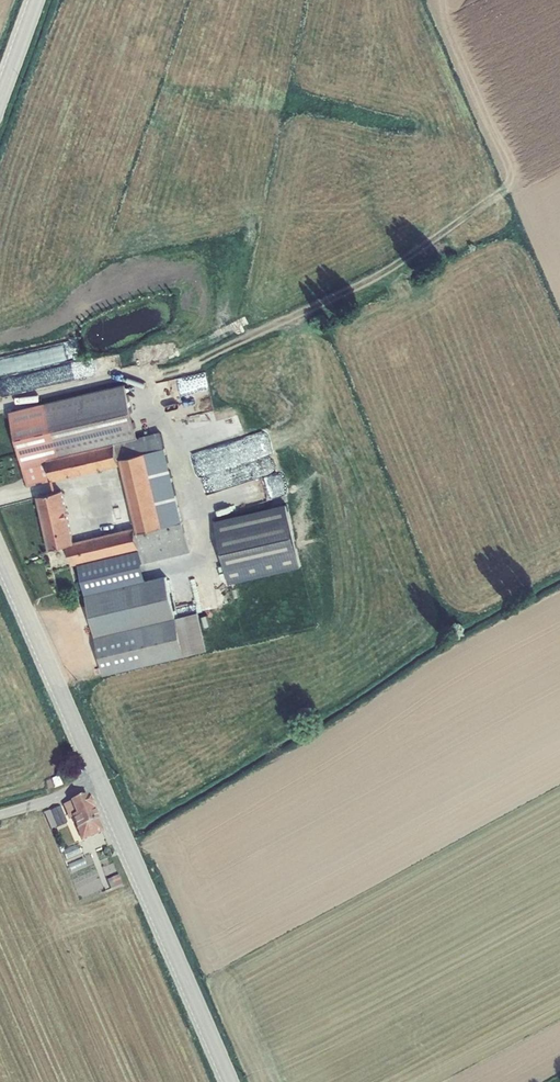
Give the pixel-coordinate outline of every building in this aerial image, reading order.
[(10,412),(28,486),(52,480),(47,459),(138,437),(125,384),(10,412)] [(63,490),(38,496),(50,549),(68,545),(73,565),(79,564),(86,594),(146,579),(142,563),(190,551),(161,432),(138,437),(47,459),(52,480),(122,464),(138,532),(136,533),(135,527),(75,541),(63,490)] [(230,451),(236,464),(247,459),(241,446),(230,451)] [(197,474),(229,466),(224,448),(192,456),(197,474)] [(245,474),(272,473),(272,458),(245,459),(245,474)] [(215,520),(229,583),(301,566),(287,503),(215,520)] [(86,595),(105,675),(208,650),(199,612),(176,617),(166,576),(86,595)] [(177,605),(179,613),(193,610),(191,602),(177,605)] [(87,795),(63,805),(69,819),(71,818),(81,841),(102,832),(87,795)] [(50,812),(57,827),(66,823),(60,808),(50,812)] [(51,830),(57,827),(50,812),(50,810),(43,812),(51,830)] [(63,852),(66,860),(81,853),(78,845),(63,852)] [(71,872),(86,866),(82,857),(67,863),(71,872)] [(106,880),(110,889),(122,884),(118,875),(106,880)]
